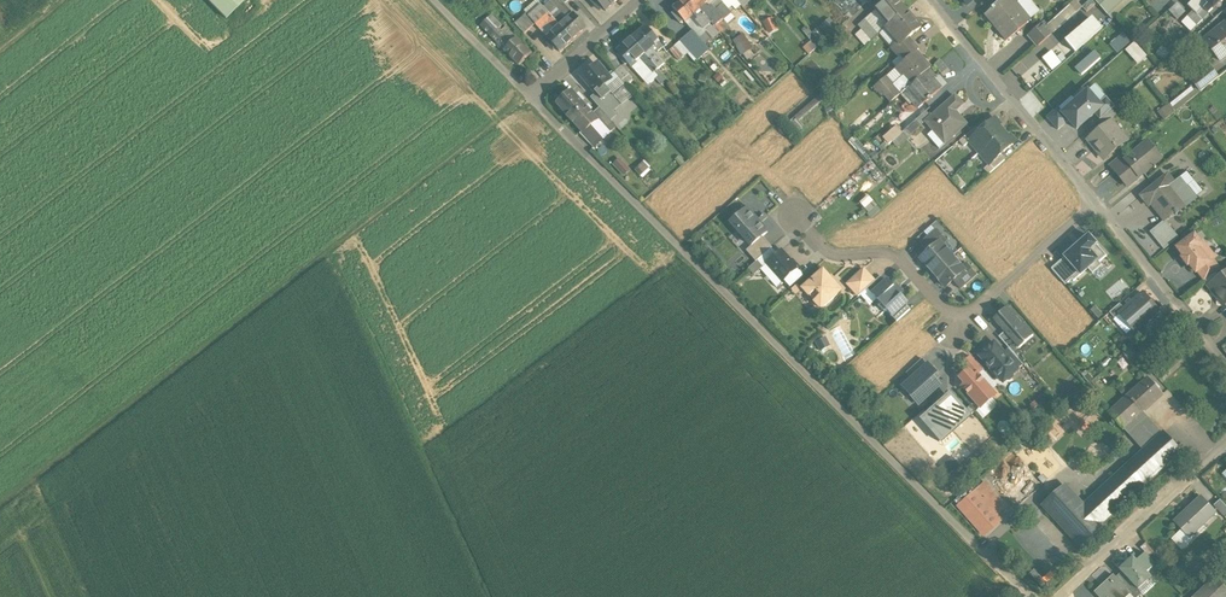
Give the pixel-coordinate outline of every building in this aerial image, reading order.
[(226,18),(245,0),(207,0),(226,18)] [(562,0),(550,0),(551,1),(556,6),(559,9),(565,3),(562,0)] [(594,2),(599,7),(602,4),(606,9),(617,0),(597,0),(594,2)] [(691,0),(682,0),(674,7),(686,22),(700,10),(691,0)] [(700,10),(712,0),(691,0),(700,10)] [(700,10),(712,24),(716,28),(733,14),(729,9),(721,0),(712,0),(700,10)] [(729,9),(738,1),(737,0),(721,0),(729,9)] [(897,0),(883,0),(874,8),(876,10),(889,25),(906,10),(897,0)] [(991,9),(992,10),(985,15),(1006,41),(1030,21),(1027,17),(1017,4),(1013,0),(1002,0),(991,9)] [(1028,0),(1022,0),(1017,4),(1027,17),(1036,10),(1028,1),(1028,0)] [(1082,7),(1087,12),(1096,4),(1105,13),(1120,0),(1090,0),(1082,7)] [(1207,5),(1212,10),(1222,0),(1203,0),(1207,5)] [(551,1),(543,8),(549,14),(553,19),(560,26),(574,13),(565,3),(559,9),(556,12),(553,8),(556,6),(551,1)] [(541,5),(529,16),(536,24),(549,14),(543,8),(541,5)] [(1207,5),(1198,14),(1202,19),(1212,10),(1207,5)] [(1191,14),(1186,8),(1177,16),(1182,22),(1191,14)] [(712,24),(700,10),(686,22),(694,30),(700,37),(707,31),(706,30),(712,24)] [(889,25),(876,10),(865,19),(878,34),(886,28),(889,25)] [(889,25),(886,28),(898,42),(901,45),(909,38),(921,27),(906,10),(889,25)] [(574,13),(560,26),(573,40),(587,28),(574,13)] [(526,14),(515,24),(524,34),(535,24),(529,16),(526,14)] [(549,14),(536,24),(541,30),(549,23),(553,19),(549,14)] [(502,26),(492,16),(480,27),(491,38),(502,26)] [(773,17),(764,20),(769,32),(778,28),(773,17)] [(1092,17),(1065,39),(1074,50),(1101,28),(1092,17)] [(560,26),(553,19),(549,23),(556,30),(548,37),(551,41),(548,43),(552,47),(555,45),(560,51),(573,40),(560,26)] [(878,34),(865,19),(858,25),(861,29),(871,40),(878,34)] [(556,30),(549,23),(541,30),(548,37),(556,30)] [(1051,34),(1042,23),(1029,35),(1038,45),(1051,34)] [(1203,39),(1205,41),(1204,42),(1203,45),(1207,50),(1210,51),(1211,51),(1219,61),(1225,56),(1225,23),(1203,39)] [(517,37),(505,24),(502,26),(491,38),(503,50),(517,37)] [(716,28),(712,24),(706,30),(707,31),(700,37),(703,41),(706,44),(720,33),(716,28)] [(647,26),(632,39),(645,54),(658,69),(666,63),(657,52),(664,47),(647,26)] [(871,40),(861,29),(855,35),(865,46),(871,40)] [(681,41),(697,60),(708,51),(701,43),(703,41),(700,37),(694,30),(681,41)] [(1118,52),(1131,41),(1123,32),(1110,43),(1118,52)] [(753,49),(745,35),(734,41),(742,55),(753,49)] [(532,53),(517,37),(503,50),(518,66),(532,53)] [(898,42),(891,47),(899,56),(901,54),(913,43),(909,38),(901,45),(898,42)] [(632,39),(619,51),(648,84),(662,73),(658,69),(645,54),(632,39)] [(1126,50),(1139,63),(1147,54),(1134,42),(1126,50)] [(913,43),(901,54),(905,60),(906,60),(916,51),(916,52),(919,50),(913,43)] [(819,48),(811,55),(816,62),(824,54),(819,48)] [(1052,49),(1043,57),(1053,69),(1062,61),(1052,49)] [(1095,49),(1075,67),(1082,74),(1102,56),(1095,49)] [(916,51),(906,60),(905,60),(896,68),(904,76),(893,85),(886,77),(874,87),(882,96),(885,94),(892,102),(928,70),(931,68),(916,52),(916,51)] [(609,77),(598,64),(582,77),(595,92),(604,85),(611,79),(609,77)] [(1216,78),(1207,67),(1191,80),(1200,91),(1216,78)] [(928,70),(901,94),(910,104),(912,102),(918,109),(941,89),(933,79),(935,78),(928,70)] [(635,96),(614,72),(609,77),(611,79),(604,85),(611,93),(621,104),(632,94),(634,96),(635,96)] [(611,93),(604,85),(595,92),(596,93),(602,100),(611,93)] [(586,106),(572,90),(556,104),(582,133),(591,125),(597,119),(598,119),(593,113),(586,106)] [(1095,113),(1102,107),(1099,104),(1088,91),(1062,114),(1069,121),(1077,130),(1095,113)] [(1195,99),(1191,91),(1172,98),(1175,106),(1195,99)] [(602,100),(596,93),(590,98),(599,108),(610,120),(617,115),(613,111),(612,111),(602,100)] [(621,104),(611,93),(602,100),(612,111),(613,111),(621,104)] [(955,96),(925,122),(933,130),(945,144),(967,125),(955,111),(962,105),(955,96)] [(1095,113),(1100,119),(1111,110),(1114,107),(1106,98),(1099,104),(1102,107),(1095,113)] [(610,120),(599,108),(593,113),(598,119),(597,119),(605,128),(612,122),(610,120)] [(1058,130),(1069,121),(1062,114),(1058,109),(1047,118),(1058,130)] [(1100,119),(1097,121),(1103,128),(1110,122),(1111,123),(1118,117),(1111,110),(1100,119)] [(980,132),(973,139),(982,150),(1003,132),(999,126),(1000,125),(1000,124),(996,119),(995,119),(980,132)] [(917,121),(907,129),(911,134),(921,126),(917,121)] [(1103,128),(1088,140),(1088,141),(1090,140),(1096,148),(1095,149),(1103,160),(1116,150),(1114,147),(1120,142),(1114,135),(1118,132),(1111,123),(1110,122),(1103,128)] [(582,133),(581,134),(587,141),(597,132),(591,125),(582,133)] [(896,126),(883,138),(889,144),(902,133),(896,126)] [(975,127),(959,141),(964,146),(973,139),(980,132),(975,127)] [(933,130),(927,135),(939,149),(945,144),(933,130)] [(1003,132),(982,150),(992,161),(1000,155),(1014,142),(1014,141),(1010,136),(1009,136),(1008,137),(1003,132)] [(1126,160),(1114,171),(1114,172),(1127,186),(1160,157),(1147,142),(1126,160)] [(992,161),(984,169),(988,174),(1005,160),(1000,155),(992,161)] [(1121,155),(1108,166),(1113,172),(1114,172),(1114,171),(1126,160),(1121,155)] [(649,169),(643,162),(635,169),(641,176),(649,169)] [(634,174),(625,165),(620,170),(629,179),(634,174)] [(1189,203),(1167,175),(1140,196),(1148,206),(1151,204),(1164,221),(1174,213),(1175,215),(1177,214),(1177,213),(1189,203)] [(768,232),(746,208),(730,222),(752,246),(762,237),(768,232)] [(1161,246),(1177,235),(1167,219),(1150,230),(1161,246)] [(936,230),(921,244),(928,253),(939,243),(942,245),(946,241),(936,230)] [(1194,235),(1177,248),(1184,256),(1182,258),(1187,265),(1189,264),(1196,272),(1197,271),(1209,262),(1197,247),(1201,245),(1200,244),(1194,235)] [(1065,257),(1081,275),(1088,269),(1093,274),(1103,266),(1100,262),(1106,256),(1089,236),(1065,257)] [(762,237),(752,246),(746,251),(756,262),(771,248),(772,248),(762,237)] [(1215,258),(1203,242),(1200,244),(1201,245),(1197,247),(1209,262),(1213,259),(1215,258)] [(928,253),(921,259),(933,273),(951,257),(942,245),(939,243),(928,253)] [(771,248),(757,260),(763,267),(767,264),(766,264),(777,254),(771,248)] [(777,254),(766,264),(767,264),(782,282),(799,267),(792,260),(791,261),(782,250),(777,254)] [(951,257),(933,273),(945,286),(953,280),(964,271),(962,268),(951,257)] [(1073,282),(1081,275),(1065,257),(1051,269),(1066,285),(1072,280),(1073,282)] [(1209,262),(1197,271),(1204,280),(1220,269),(1213,259),(1209,262)] [(964,271),(953,280),(960,289),(976,275),(966,264),(962,268),(964,271)] [(864,270),(847,284),(858,296),(867,288),(874,282),(864,270)] [(840,291),(823,271),(803,289),(820,308),(840,291)] [(1210,285),(1209,286),(1223,304),(1225,302),(1225,273),(1210,285)] [(874,282),(867,288),(872,294),(886,282),(885,282),(880,276),(874,282)] [(896,285),(894,287),(888,280),(885,282),(886,282),(872,294),(877,300),(876,302),(884,311),(886,309),(891,315),(905,303),(907,301),(901,294),(903,293),(896,285)] [(1124,309),(1119,314),(1120,314),(1135,332),(1158,311),(1143,293),(1124,309)] [(905,303),(891,315),(897,321),(910,309),(905,303)] [(1119,304),(1109,313),(1114,319),(1120,314),(1119,314),(1124,309),(1119,304)] [(1033,336),(1008,307),(999,315),(1001,317),(996,322),(1004,332),(1018,348),(1019,348),(1033,336)] [(1018,348),(1004,332),(999,337),(1009,348),(1012,353),(1018,348)] [(826,337),(819,340),(822,348),(829,345),(826,337)] [(1003,353),(994,343),(980,356),(1003,382),(1006,379),(1008,380),(1012,377),(1013,375),(1018,370),(1003,353)] [(1012,353),(1009,348),(1003,353),(1018,370),(1023,365),(1012,353)] [(913,380),(929,365),(922,357),(906,373),(913,380)] [(983,370),(971,357),(962,365),(968,371),(969,371),(974,377),(977,374),(977,375),(983,370)] [(903,390),(919,406),(941,384),(932,375),(936,372),(929,365),(913,380),(903,390)] [(977,375),(977,374),(974,377),(969,371),(968,371),(962,376),(962,377),(967,383),(962,387),(981,408),(995,395),(977,375)] [(1148,378),(1109,413),(1123,429),(1125,427),(1142,411),(1162,394),(1148,378)] [(940,442),(969,416),(964,411),(963,412),(950,397),(942,405),(940,404),(921,421),(940,442)] [(970,406),(964,411),(969,416),(974,412),(970,406)] [(1162,433),(1142,411),(1125,427),(1145,449),(1162,433)] [(1083,505),(1064,484),(1042,504),(1079,546),(1102,526),(1099,523),(1180,451),(1163,433),(1162,433),(1145,449),(1083,505)] [(991,473),(1008,496),(1036,476),(1019,453),(991,473)] [(984,484),(975,492),(975,493),(960,507),(959,506),(984,535),(1000,521),(993,512),(997,509),(1000,512),(1005,507),(984,484)] [(960,507),(975,493),(975,492),(971,487),(955,501),(959,506),(960,507)] [(1215,514),(1200,497),(1187,508),(1188,509),(1174,521),(1189,538),(1190,537),(1188,535),(1201,524),(1203,525),(1215,514)] [(1220,499),(1214,505),(1225,517),(1225,516),(1225,506),(1220,499)] [(1154,553),(1145,543),(1140,548),(1149,557),(1154,553)] [(1144,554),(1136,562),(1147,573),(1155,565),(1144,552),(1143,553),(1144,554)] [(1133,557),(1131,559),(1127,558),(1125,561),(1124,565),(1119,570),(1127,578),(1138,590),(1151,578),(1150,576),(1147,573),(1136,562),(1133,557)] [(1155,565),(1147,573),(1150,576),(1155,581),(1163,574),(1155,565)] [(1113,575),(1110,578),(1111,578),(1102,586),(1101,586),(1094,592),(1099,596),(1127,596),(1130,594),(1121,584),(1122,584),(1122,583),(1116,577),(1116,578),(1113,575)] [(1194,596),(1225,596),(1225,589),(1215,577),(1194,596)] [(1127,578),(1122,583),(1122,584),(1121,584),(1130,594),(1132,596),(1138,596),(1141,594),(1138,590),(1127,578)]
